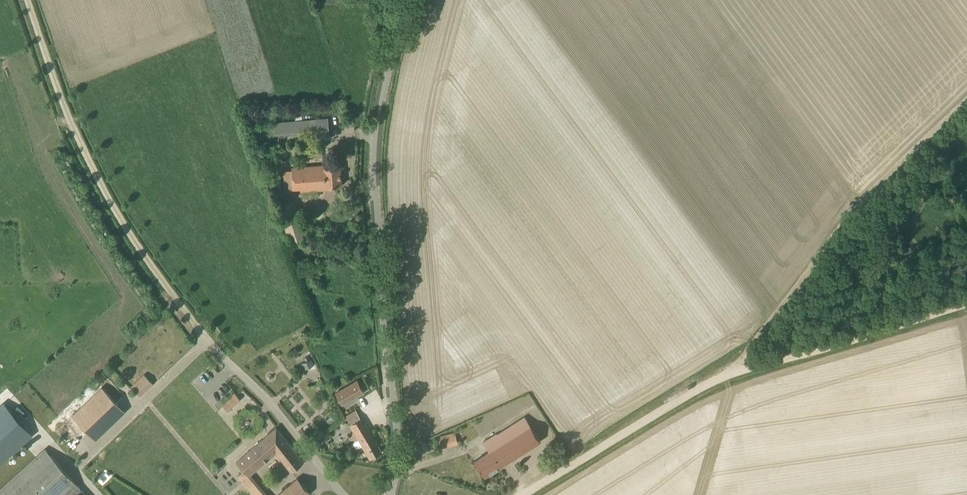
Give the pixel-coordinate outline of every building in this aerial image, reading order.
[(330,138),(328,118),(256,124),(258,144),(330,138)] [(341,185),(340,166),(325,167),(325,164),(283,168),(285,189),(326,186),(341,185)] [(291,244),(306,238),(293,201),(278,206),(291,244)] [(314,365),(311,359),(302,363),(305,369),(314,365)] [(211,364),(193,381),(194,382),(199,377),(202,380),(204,378),(208,382),(218,372),(211,364)] [(145,372),(132,384),(142,395),(155,383),(145,372)] [(336,393),(342,404),(364,391),(358,380),(336,393)] [(97,439),(127,410),(103,385),(73,414),(97,439)] [(240,399),(235,392),(221,403),(227,410),(240,399)] [(0,410),(0,465),(33,436),(5,406),(0,410)] [(489,451),(475,460),(485,476),(541,441),(525,416),(497,434),(497,433),(483,441),(489,451)] [(382,451),(362,417),(350,424),(354,431),(348,435),(357,449),(362,445),(370,459),(382,451)] [(304,461),(289,444),(276,427),(275,427),(236,461),(244,470),(238,475),(243,481),(242,479),(248,474),(249,475),(276,451),(291,471),(304,461)] [(455,432),(445,435),(436,438),(438,447),(458,442),(455,432)] [(45,448),(0,488),(0,494),(72,494),(73,494),(87,494),(45,448)] [(311,492),(298,477),(277,494),(307,494),(311,492)]
